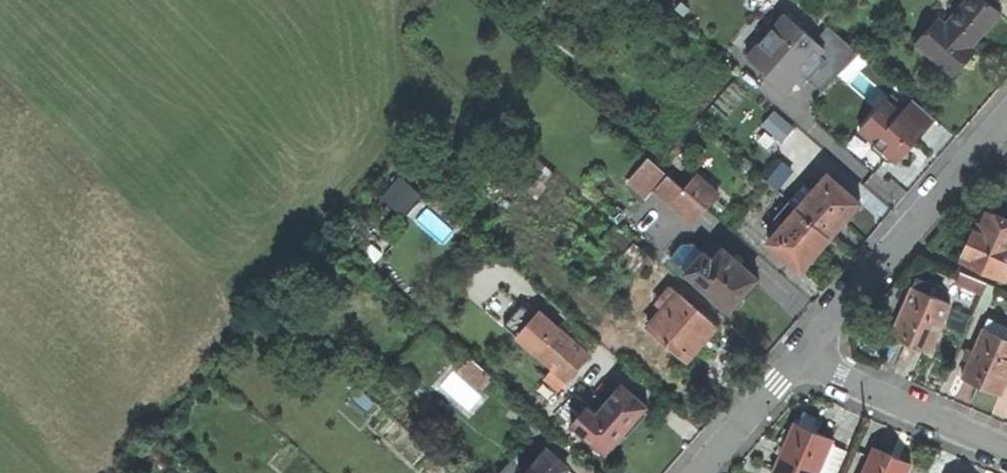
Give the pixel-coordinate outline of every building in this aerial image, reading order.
[(976,55),(968,48),(975,40),(998,14),(982,0),(968,0),(945,26),(938,20),(918,42),(957,77),(976,55)] [(859,50),(829,23),(817,36),(786,9),(746,54),(789,92),(806,73),(824,89),(859,50)] [(937,117),(913,96),(903,108),(887,95),(858,129),(899,163),(937,117)] [(777,109),(754,137),(774,153),(783,142),(796,152),(810,135),(777,109)] [(661,182),(656,187),(695,221),(707,207),(685,188),(651,158),(643,166),(661,182)] [(697,174),(685,188),(707,207),(719,194),(697,174)] [(805,187),(792,202),(831,236),(847,218),(860,203),(829,174),(812,193),(805,187)] [(767,208),(781,192),(772,184),(758,200),(767,208)] [(617,221),(624,213),(629,217),(639,206),(623,191),(613,201),(619,207),(611,215),(617,221)] [(768,242),(801,269),(815,254),(831,236),(792,202),(778,218),(785,224),(768,242)] [(989,210),(983,223),(980,222),(972,238),(962,261),(1006,280),(1006,277),(1006,218),(989,210)] [(622,257),(636,242),(616,225),(603,240),(622,257)] [(757,276),(716,242),(687,273),(729,311),(744,295),(748,298),(755,290),(760,285),(757,276)] [(641,275),(656,260),(638,243),(623,260),(641,275)] [(963,269),(958,281),(983,293),(988,281),(963,269)] [(648,327),(687,360),(701,344),(704,346),(710,340),(720,329),(672,286),(658,300),(666,308),(648,327)] [(930,351),(951,303),(913,286),(904,305),(891,334),(930,351)] [(1006,382),(1006,338),(1004,337),(1006,329),(1006,328),(995,322),(991,332),(985,329),(974,352),(968,350),(965,356),(971,359),(963,377),(983,386),(1002,394),(1006,382)] [(566,380),(588,354),(556,326),(551,332),(541,324),(525,343),(566,380)] [(495,380),(471,358),(460,371),(484,392),(495,380)] [(593,416),(619,438),(632,423),(647,407),(622,384),(593,416)] [(364,391),(349,405),(362,418),(376,404),(364,391)] [(776,472),(820,472),(834,441),(795,423),(784,447),(773,472),(776,472)] [(568,467),(546,448),(536,459),(523,448),(501,472),(563,472),(568,467)] [(874,449),(863,472),(906,472),(910,464),(891,456),(874,449)]
